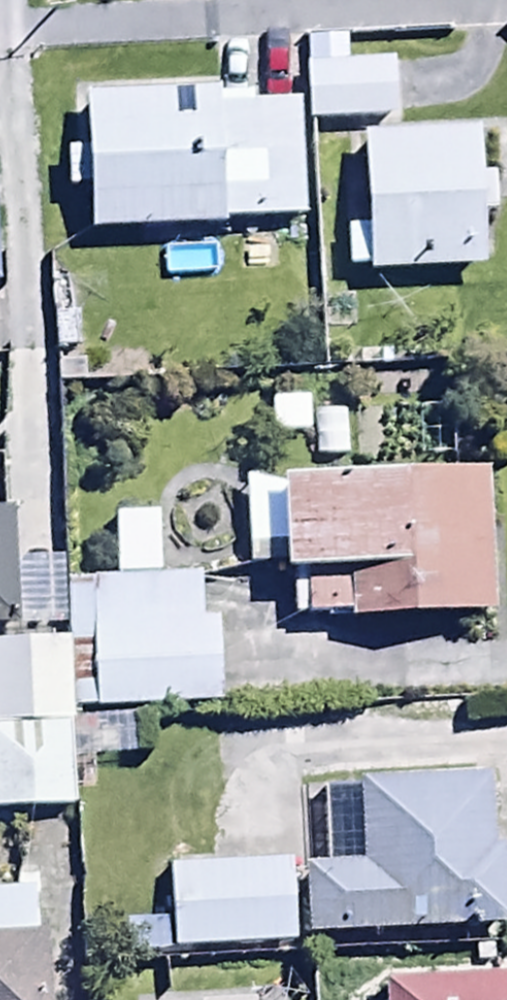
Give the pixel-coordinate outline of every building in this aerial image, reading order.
[(344,71),(343,44),(302,45),(305,129),(400,126),(398,69),(344,71)] [(303,225),(298,108),(250,110),(249,101),(78,108),(80,160),(61,161),(62,200),(82,199),(83,239),(218,234),(218,228),(303,225)] [(342,278),(365,277),(365,284),(479,277),(471,139),(357,146),(362,235),(340,236),(342,278)] [(345,410),(314,411),(312,404),(269,404),(269,441),(314,441),(314,465),(346,465),(345,410)] [(451,463),(449,412),(412,414),(415,465),(451,463)] [(245,575),(279,574),(279,586),(287,585),(289,623),(343,621),(343,634),(490,627),(484,476),(241,488),(245,575)] [(10,570),(9,521),(0,521),(0,634),(12,634),(10,570)] [(112,523),(114,583),(156,581),(154,522),(112,523)] [(10,570),(12,634),(64,632),(62,588),(62,568),(10,570)] [(199,627),(198,584),(62,588),(64,632),(64,649),(66,719),(219,712),(216,626),(199,627)] [(66,732),(66,719),(64,649),(0,651),(0,734),(66,732)] [(68,815),(66,732),(0,734),(0,817),(68,815)] [(479,786),(357,791),(361,876),(302,879),(305,944),(505,935),(502,861),(482,862),(479,786)] [(168,873),(171,965),(295,961),(291,868),(168,873)] [(34,948),(31,897),(0,899),(0,949),(34,948)] [(0,949),(0,999),(45,999),(42,947),(34,948),(0,949)] [(383,990),(383,999),(506,999),(506,984),(383,990)]
